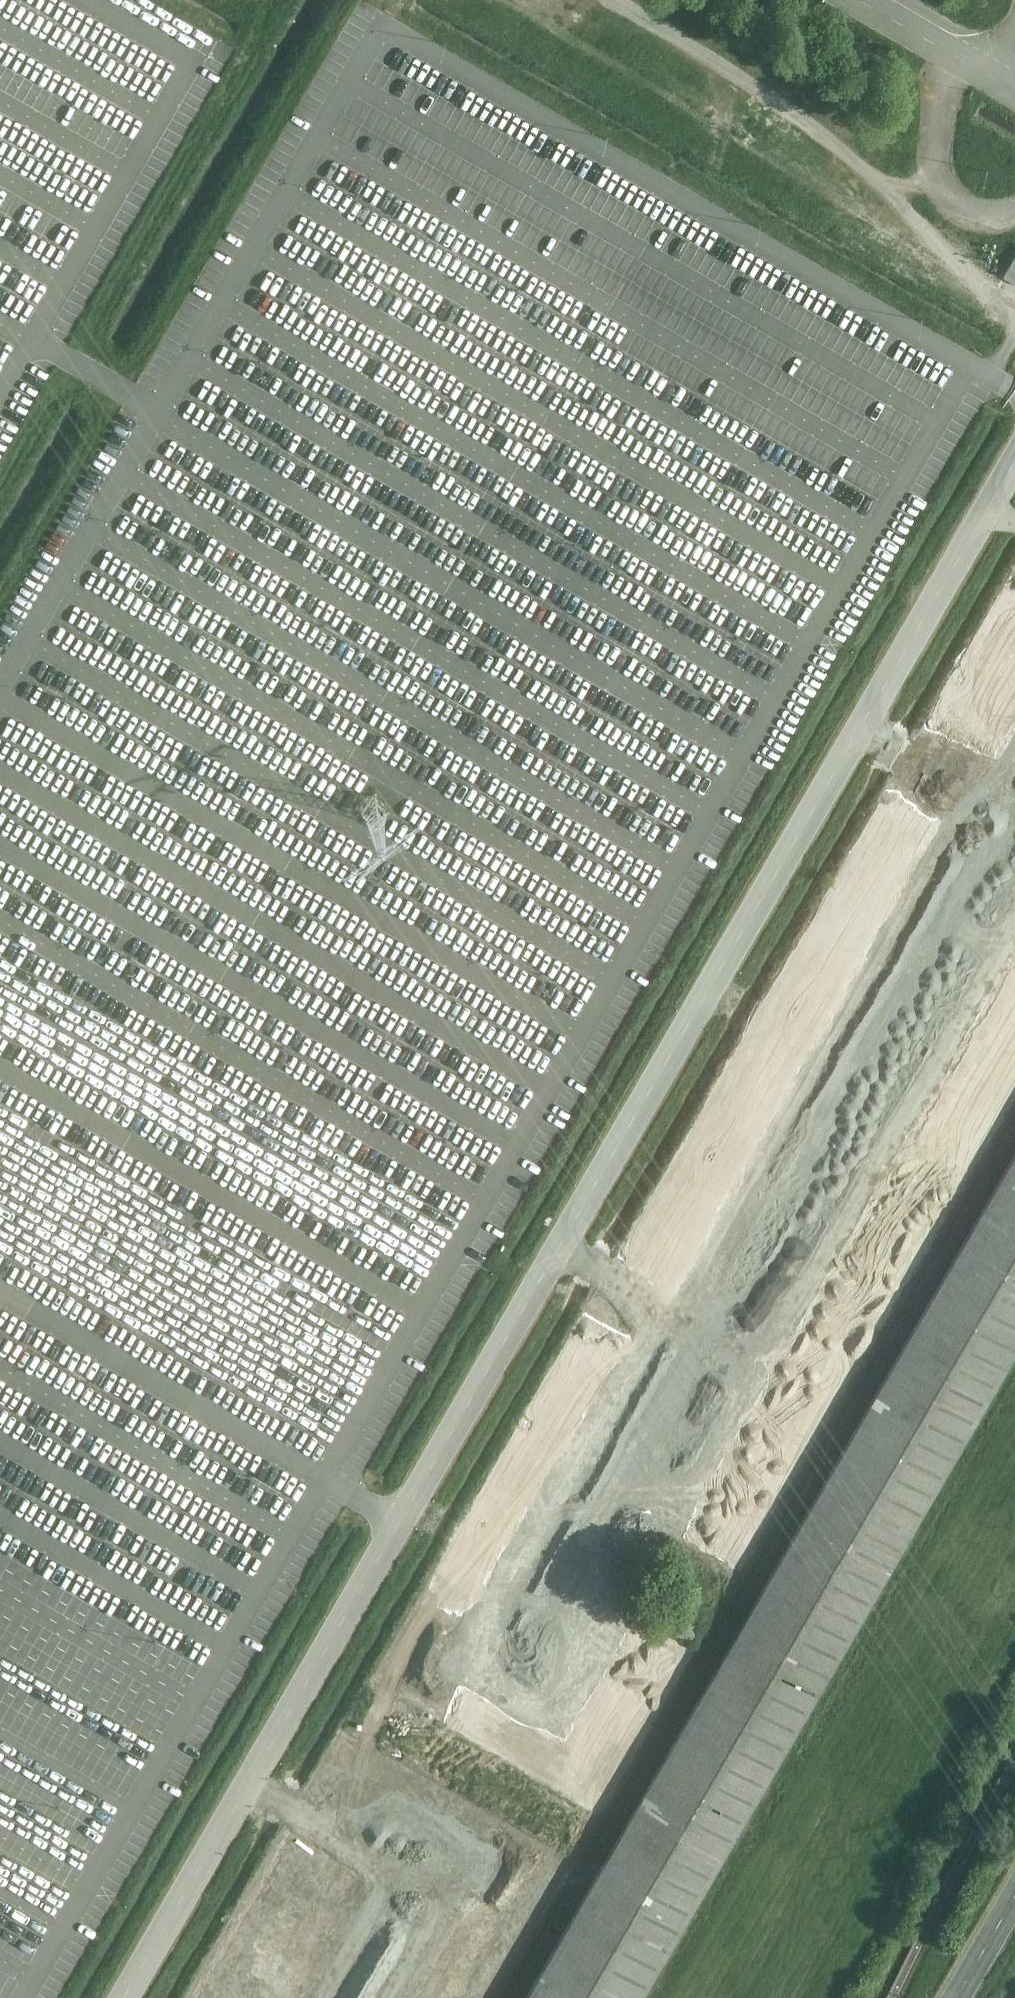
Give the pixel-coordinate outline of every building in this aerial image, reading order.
[(1014,1353),(1014,1148),(521,1997),(642,1997),(1014,1353)]
